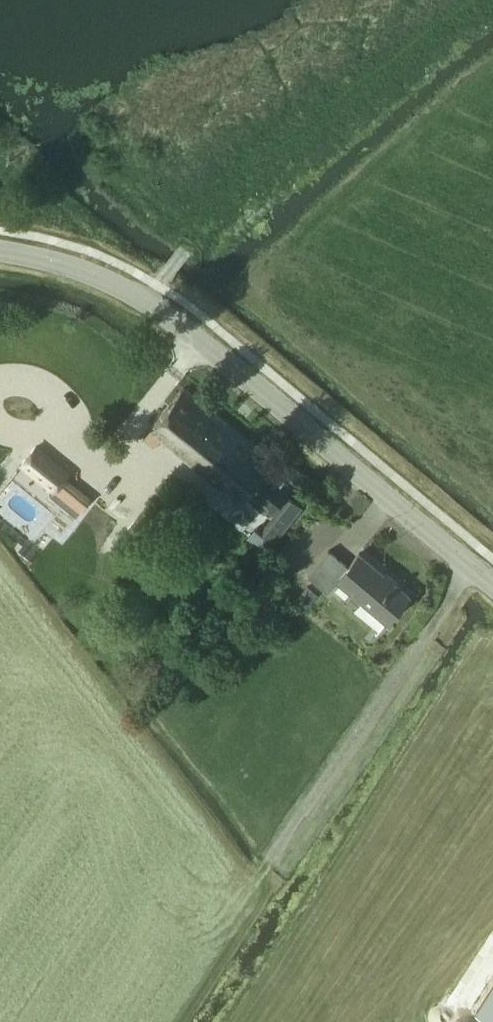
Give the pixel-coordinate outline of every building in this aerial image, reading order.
[(269,510),(292,481),(268,462),(271,458),(183,387),(152,427),(240,498),(245,491),(269,510)] [(35,447),(22,464),(54,490),(69,473),(35,447)] [(76,479),(47,519),(63,531),(92,490),(76,479)] [(106,483),(93,500),(104,508),(117,491),(106,483)] [(282,534),(303,507),(288,495),(263,528),(258,524),(248,537),(267,551),(281,534),(282,534)] [(307,575),(327,592),(337,580),(386,622),(409,595),(358,552),(347,565),(328,550),(307,575)] [(309,585),(298,598),(306,605),(317,593),(309,585)] [(479,962),(491,942),(483,937),(471,957),(479,962)] [(468,958),(461,968),(472,976),(479,966),(468,958)] [(456,974),(443,993),(454,1001),(467,982),(456,974)]
